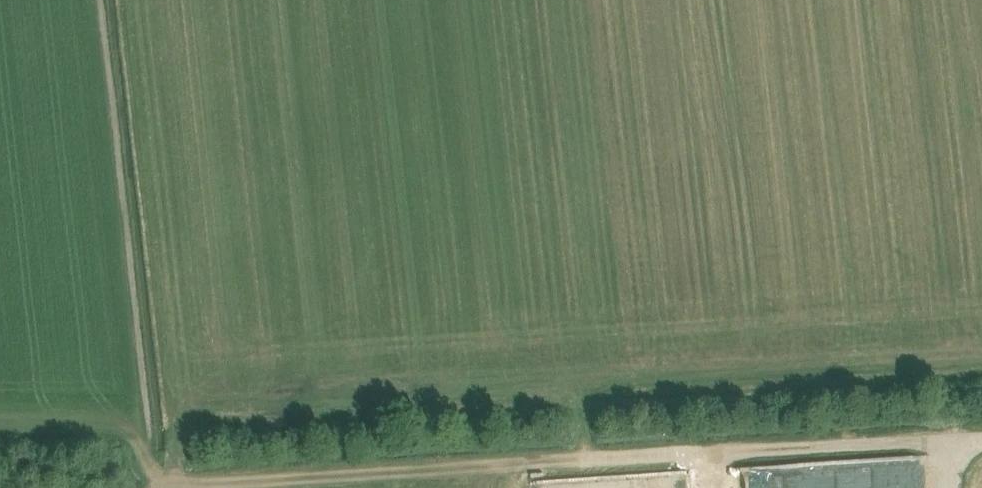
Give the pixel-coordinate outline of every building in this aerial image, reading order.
[(925,457),(793,460),(794,487),(926,487),(925,457)]
